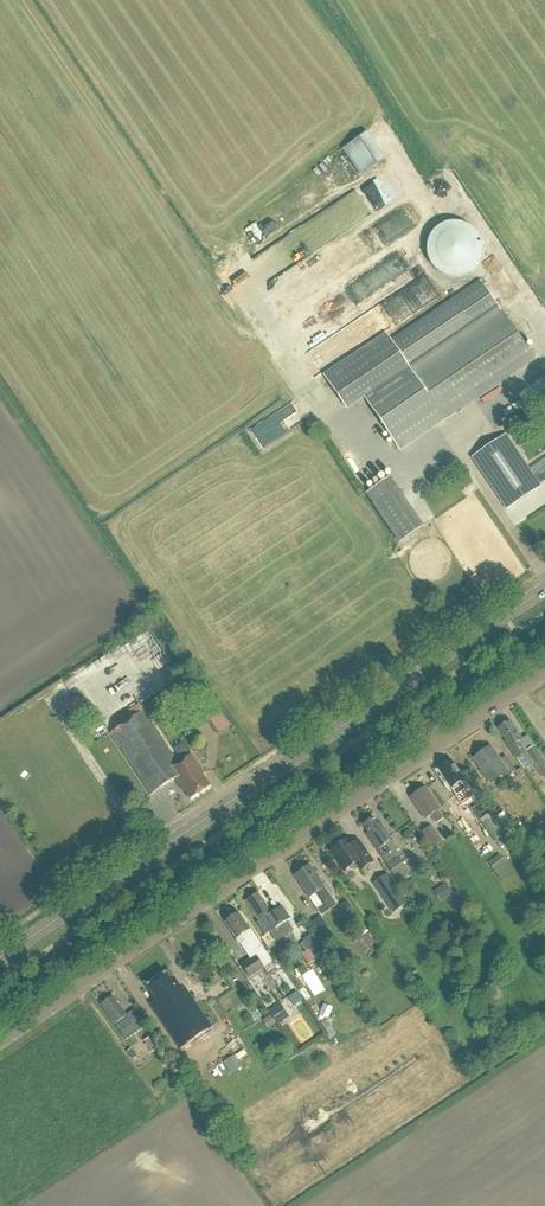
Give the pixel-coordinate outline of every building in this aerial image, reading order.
[(356,174),(381,159),(364,131),(339,146),(356,174)] [(450,281),(453,281),(455,281),(458,280),(460,280),(462,279),(464,278),(466,277),(468,275),(470,274),(471,272),(473,271),(474,269),(475,267),(477,265),(477,262),(478,260),(479,258),(479,256),(479,253),(479,251),(479,249),(478,246),(477,244),(476,242),(475,240),(474,238),(473,236),(471,234),(469,232),(467,231),(465,229),(463,228),(461,227),(459,227),(457,226),(454,226),(452,225),(449,225),(447,226),(444,226),(442,227),(440,228),(438,229),(436,230),(434,231),(432,233),(430,235),(429,236),(427,238),(426,240),(425,243),(424,245),(424,247),(423,250),(423,252),(423,254),(423,258),(424,260),(425,262),(425,265),(427,267),(428,269),(429,271),(431,273),(433,274),(435,276),(437,277),(439,278),(441,279),(443,280),(446,281),(448,281),(450,281)] [(227,288),(234,283),(226,272),(219,277),(227,288)] [(534,360),(500,310),(480,279),(389,340),(385,334),(324,375),(345,407),(363,395),(400,450),(534,360)] [(519,399),(544,387),(544,386),(542,379),(515,391),(519,399)] [(534,477),(506,435),(472,458),(507,510),(541,487),(539,485),(544,481),(544,470),(534,477)] [(386,476),(361,492),(394,542),(419,526),(386,476)] [(74,695),(61,704),(71,718),(84,708),(74,695)] [(204,774),(191,755),(178,764),(143,711),(110,733),(151,795),(175,780),(182,792),(184,790),(191,800),(211,787),(203,775),(204,774)] [(221,711),(207,718),(214,733),(228,726),(221,711)] [(516,759),(525,753),(517,742),(522,739),(510,721),(498,728),(506,741),(505,742),(516,759)] [(500,760),(490,746),(474,758),(492,785),(508,773),(510,775),(516,771),(506,756),(500,760)] [(541,759),(534,747),(527,752),(535,764),(543,775),(544,779),(544,764),(541,759)] [(466,789),(461,781),(464,779),(452,761),(438,770),(451,788),(457,796),(466,789)] [(443,819),(438,811),(440,809),(426,787),(410,797),(425,819),(431,816),(436,823),(443,819)] [(483,802),(473,809),(495,842),(507,833),(493,812),(490,813),(483,802)] [(378,825),(373,818),(363,825),(369,833),(367,835),(382,858),(391,852),(386,845),(392,841),(380,823),(378,825)] [(433,848),(442,842),(432,826),(423,832),(433,848)] [(372,862),(361,846),(358,842),(351,846),(347,840),(332,851),(345,870),(351,866),(352,868),(356,869),(359,866),(361,870),(372,862)] [(395,876),(408,868),(399,855),(387,863),(395,876)] [(498,855),(487,861),(490,866),(501,860),(498,855)] [(337,905),(310,865),(295,876),(310,898),(315,894),(323,905),(318,909),(322,915),(337,905)] [(446,883),(438,889),(445,899),(453,893),(446,883)] [(395,886),(383,894),(395,912),(407,904),(395,886)] [(265,936),(270,933),(277,942),(294,931),(289,924),(285,927),(283,924),(290,919),(282,906),(271,913),(258,894),(249,900),(251,903),(248,905),(259,922),(257,923),(265,936)] [(347,901),(340,907),(345,913),(352,908),(347,901)] [(250,958),(241,965),(249,978),(272,962),(260,944),(250,930),(247,925),(246,926),(238,914),(226,922),(238,939),(242,936),(245,941),(240,944),(250,958)] [(327,944),(337,937),(327,923),(318,930),(327,944)] [(314,955),(323,949),(313,933),(303,939),(314,955)] [(175,979),(170,971),(166,974),(166,973),(147,987),(156,1000),(150,1004),(181,1049),(211,1028),(185,989),(182,990),(175,980),(175,979)] [(297,992),(288,998),(294,1006),(303,1000),(297,992)] [(126,1017),(112,997),(102,1004),(115,1024),(121,1033),(126,1040),(146,1027),(142,1021),(135,1010),(126,1017)] [(275,1007),(268,1011),(277,1025),(284,1020),(275,1007)] [(328,1019),(331,1012),(322,1008),(319,1015),(328,1019)] [(270,1016),(264,1020),(269,1027),(275,1024),(270,1016)] [(145,1041),(152,1052),(160,1047),(152,1036),(145,1041)] [(234,1057),(225,1063),(232,1073),(241,1067),(234,1057)]
